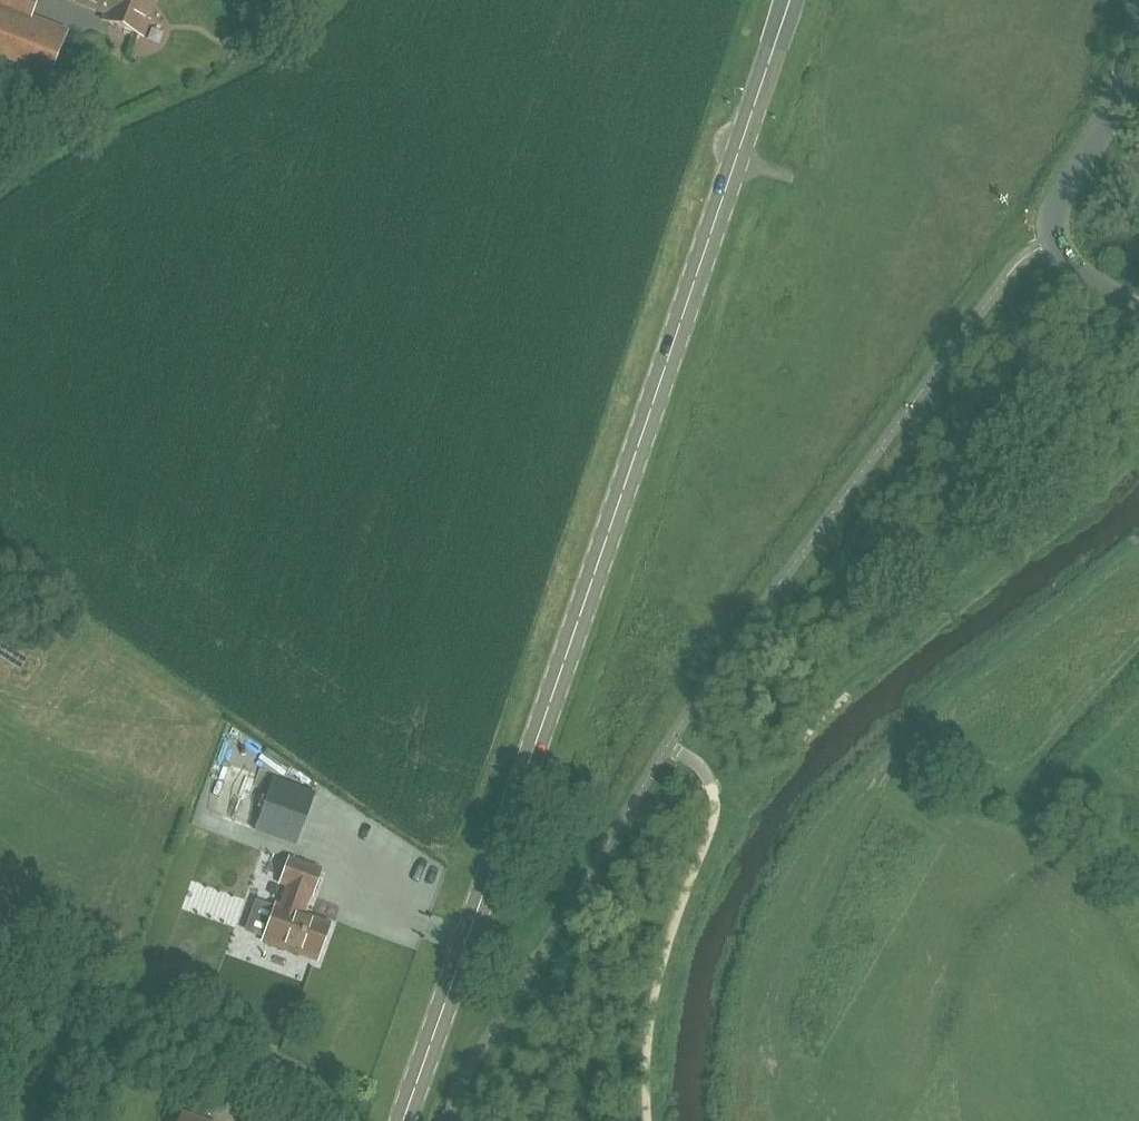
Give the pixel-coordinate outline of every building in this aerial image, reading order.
[(44,93),(67,31),(31,17),(38,0),(0,0),(0,76),(44,93)] [(76,2),(107,13),(104,21),(138,34),(144,19),(146,19),(153,0),(77,0),(76,2)] [(274,779),(255,831),(296,846),(315,794),(274,779)] [(322,868),(288,856),(277,886),(284,888),(279,904),(274,902),(260,942),(317,963),(331,922),(305,913),(310,897),(312,898),(322,868)]
